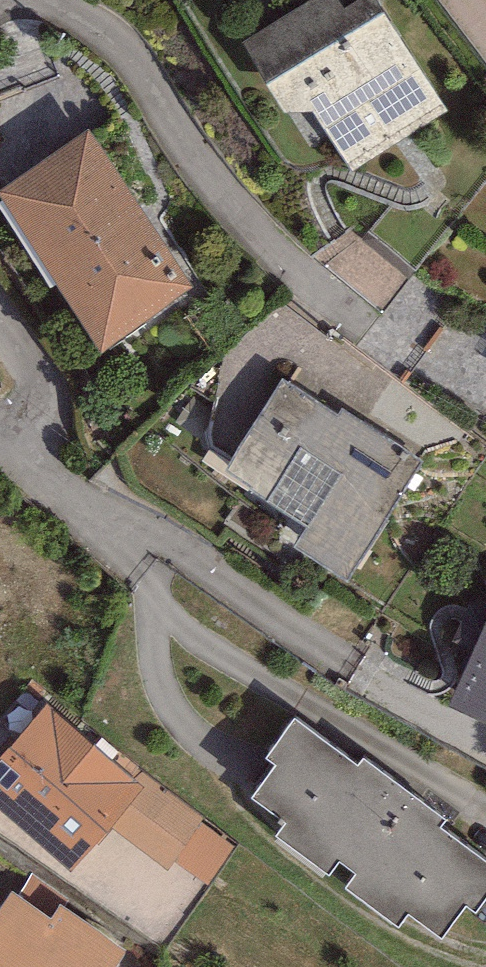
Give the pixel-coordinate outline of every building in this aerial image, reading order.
[(348,171),(451,104),(382,0),(380,0),(354,17),(343,0),(303,0),(255,32),(348,171)] [(90,129),(2,188),(105,342),(193,284),(90,129)] [(278,374),(220,464),(310,523),(298,542),(344,571),(422,452),(345,403),(338,413),(278,374)] [(435,722),(485,743),(485,596),(435,722)] [(0,753),(0,834),(68,891),(106,846),(191,917),(230,871),(37,709),(0,753)] [(270,751),(280,758),(259,788),(296,814),(285,830),(331,862),(340,850),(360,865),(350,880),(408,920),(414,912),(442,932),(463,902),(472,908),(485,889),(485,850),(443,820),(450,810),(364,749),(356,756),(296,714),(270,751)] [(0,920),(0,966),(102,966),(52,931),(43,944),(3,915),(0,920)]
